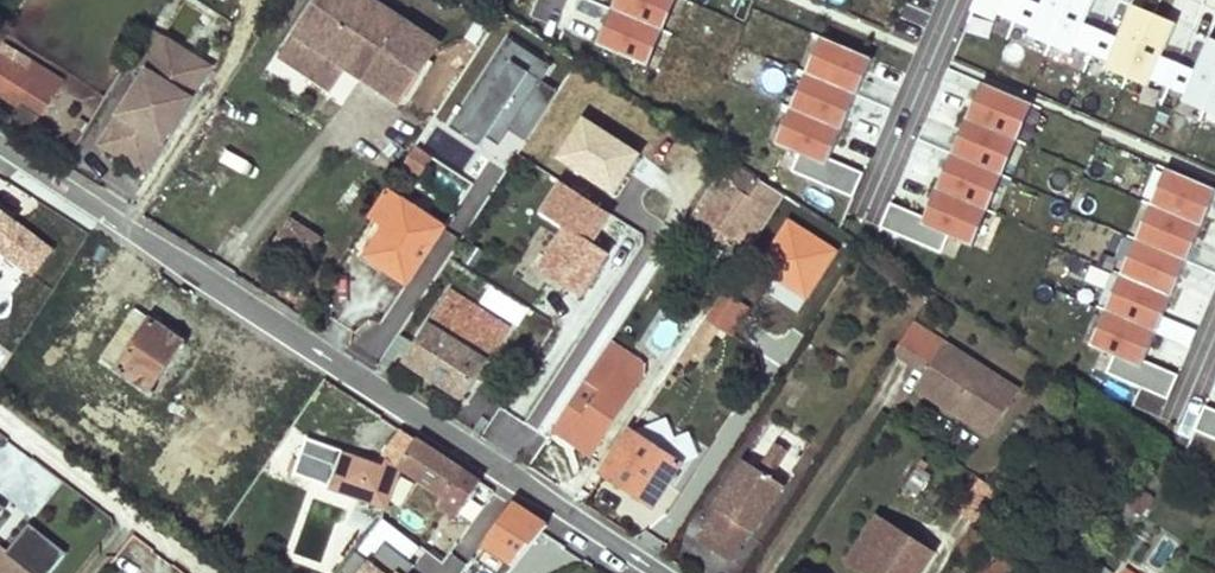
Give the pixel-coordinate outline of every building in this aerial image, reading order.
[(373,0),(319,0),(281,57),(311,77),(326,54),(344,66),(400,103),(439,44),(373,0)] [(612,8),(658,28),(670,0),(616,0),(612,8)] [(658,28),(664,30),(677,0),(670,0),(658,28)] [(973,11),(995,21),(998,14),(1015,21),(1024,0),(977,0),(973,11)] [(1030,0),(1024,0),(1015,21),(1032,28),(1029,35),(1051,44),(1070,0),(1044,0),(1042,5),(1030,0)] [(1051,44),(1072,53),(1075,47),(1092,54),(1102,30),(1085,23),(1095,0),(1070,0),(1051,44)] [(1154,15),(1133,5),(1130,12),(1151,21),(1154,15)] [(643,64),(658,28),(612,8),(597,44),(643,64)] [(1119,38),(1102,30),(1092,54),(1109,61),(1106,68),(1127,77),(1151,21),(1130,12),(1119,38)] [(1176,24),(1154,15),(1151,21),(1173,30),(1176,24)] [(1173,30),(1151,21),(1127,77),(1149,86),(1152,80),(1169,87),(1179,64),(1162,56),(1173,30)] [(664,30),(658,28),(643,64),(648,66),(664,30)] [(210,67),(149,29),(129,60),(145,70),(109,126),(147,150),(181,95),(189,100),(210,67)] [(827,39),(821,36),(806,73),(811,75),(827,39)] [(1210,38),(1207,45),(1214,48),(1214,41),(1210,38)] [(873,58),(827,39),(811,75),(857,95),(873,58)] [(469,65),(506,89),(521,66),(484,43),(469,65)] [(1179,64),(1169,87),(1186,94),(1183,101),(1204,110),(1214,85),(1214,48),(1207,45),(1196,71),(1179,64)] [(27,73),(33,64),(17,54),(11,63),(27,73)] [(344,66),(326,54),(311,77),(329,89),(344,66)] [(19,107),(23,101),(43,113),(63,83),(33,64),(27,73),(11,63),(0,56),(0,95),(19,107)] [(811,75),(806,73),(791,108),(796,110),(811,75)] [(857,95),(811,75),(796,110),(842,130),(857,95)] [(1028,102),(982,82),(967,119),(1012,138),(1028,102)] [(1204,110),(1214,115),(1214,85),(1204,110)] [(189,100),(181,95),(147,150),(154,155),(189,100)] [(1033,104),(1028,102),(1012,138),(1018,141),(1033,104)] [(796,110),(791,108),(776,143),(781,145),(796,110)] [(842,130),(796,110),(781,145),(800,153),(792,170),(854,196),(864,172),(830,158),(842,130)] [(1012,138),(967,119),(952,154),(998,173),(1012,138)] [(585,120),(556,164),(616,203),(644,159),(585,120)] [(147,150),(109,126),(98,145),(143,173),(154,155),(147,150)] [(1018,141),(1012,138),(998,173),(1003,176),(1018,141)] [(415,148),(402,167),(417,177),(430,157),(415,148)] [(998,173),(952,154),(937,188),(983,208),(998,173)] [(1172,171),(1166,168),(1151,204),(1156,207),(1172,171)] [(1172,171),(1156,207),(1202,226),(1214,197),(1214,189),(1172,171)] [(1003,176),(998,173),(983,208),(988,210),(1003,176)] [(761,231),(784,196),(760,181),(751,196),(734,186),(716,213),(740,229),(745,221),(761,231)] [(563,184),(544,213),(567,228),(540,269),(581,296),(608,255),(589,242),(608,214),(563,184)] [(983,208),(937,188),(925,217),(891,202),(880,226),(941,253),(949,235),(967,243),(983,208)] [(367,256),(407,283),(444,228),(387,190),(370,215),(387,226),(367,256)] [(1156,207),(1151,204),(1136,239),(1141,242),(1156,207)] [(1202,226),(1156,207),(1141,242),(1187,261),(1202,226)] [(988,210),(983,208),(967,243),(973,246),(988,210)] [(5,302),(28,271),(32,274),(51,250),(0,212),(0,298),(5,302)] [(740,229),(716,213),(709,223),(734,239),(740,229)] [(289,220),(267,253),(299,274),(320,240),(289,220)] [(1141,242),(1136,239),(1121,275),(1126,277),(1141,242)] [(1187,261),(1141,242),(1126,277),(1172,297),(1187,261)] [(1126,277),(1121,275),(1106,310),(1111,312),(1126,277)] [(1172,297),(1126,277),(1111,312),(1157,332),(1172,297)] [(479,302),(517,328),(529,310),(491,285),(479,302)] [(403,361),(462,399),(509,328),(450,290),(403,361)] [(95,353),(146,388),(180,339),(129,304),(95,353)] [(1111,312),(1106,310),(1090,346),(1096,348),(1111,312)] [(1157,332),(1111,312),(1096,348),(1114,356),(1107,373),(1141,388),(1168,399),(1178,375),(1145,361),(1157,332)] [(718,325),(705,317),(694,333),(707,341),(718,325)] [(916,388),(990,436),(1019,391),(913,322),(894,352),(926,373),(916,388)] [(707,341),(694,333),(685,348),(694,354),(699,357),(709,342),(707,341)] [(593,369),(607,379),(613,370),(625,352),(610,342),(593,369)] [(694,354),(685,348),(677,359),(686,365),(694,354)] [(643,363),(625,352),(613,370),(637,385),(644,374),(643,363)] [(607,379),(593,369),(585,380),(601,390),(607,379)] [(601,390),(585,380),(553,430),(569,441),(573,435),(580,440),(576,445),(592,456),(638,386),(637,385),(613,370),(601,390)] [(1205,406),(1194,430),(1214,439),(1214,410),(1205,406)] [(672,440),(664,419),(631,431),(680,463),(695,458),(686,435),(672,440)] [(482,482),(404,431),(385,457),(386,457),(400,467),(445,496),(440,505),(458,517),(482,482)] [(652,506),(680,463),(631,431),(603,473),(652,506)] [(573,435),(569,441),(576,445),(580,440),(573,435)] [(386,507),(400,467),(386,457),(383,465),(342,450),(306,438),(296,467),(331,480),(359,489),(357,497),(386,507)] [(777,444),(760,470),(770,477),(787,451),(777,444)] [(905,486),(918,495),(931,476),(924,471),(929,464),(923,460),(918,467),(905,486)] [(697,542),(729,562),(749,532),(753,534),(784,486),(770,477),(760,470),(745,461),(724,493),(729,496),(723,504),(719,501),(714,509),(717,511),(697,542)] [(359,489),(331,480),(329,487),(357,497),(359,489)] [(1153,499),(1138,489),(1127,505),(1142,516),(1153,499)] [(516,564),(548,525),(513,503),(484,543),(516,564)] [(932,554),(877,517),(848,562),(865,572),(920,572),(932,554)] [(66,554),(29,524),(5,555),(0,550),(0,572),(51,572),(66,554)] [(356,552),(340,572),(408,572),(415,565),(385,543),(370,562),(356,552)] [(1018,560),(999,547),(982,572),(1010,572),(1018,560)] [(1092,559),(1081,572),(1111,572),(1092,559)]
